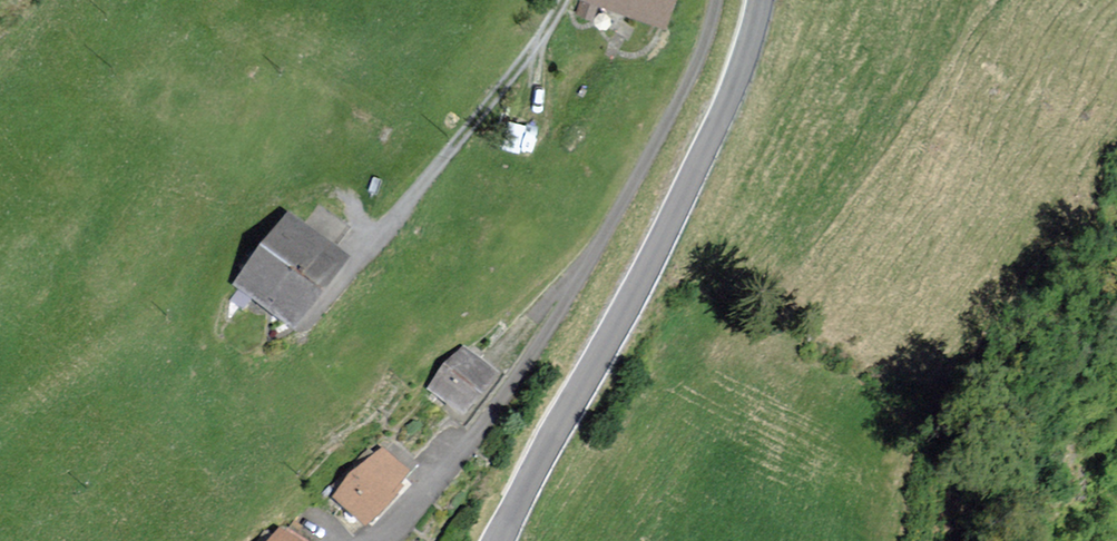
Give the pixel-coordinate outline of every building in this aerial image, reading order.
[(656,23),(664,0),(590,0),(656,23)] [(344,258),(290,217),(241,282),(294,323),(344,258)] [(494,374),(463,348),(430,387),(462,413),(494,374)] [(404,472),(382,450),(336,495),(364,523),(399,488),(394,483),(404,472)] [(282,529),(273,540),(298,540),(282,529)]
